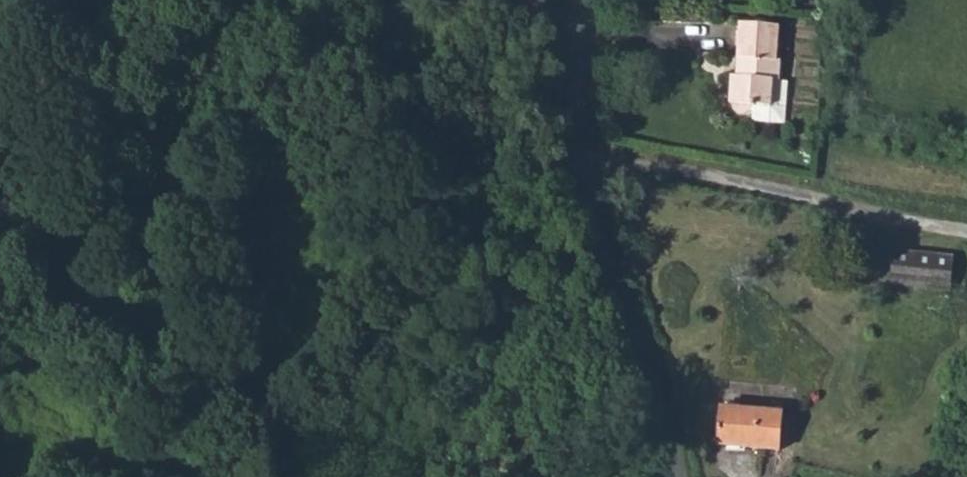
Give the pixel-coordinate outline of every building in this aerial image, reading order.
[(781,23),(743,20),(739,71),(734,71),(731,101),(735,101),(735,105),(737,108),(739,110),(742,111),(746,111),(750,110),(753,106),(753,102),(752,122),(785,125),(789,77),(781,76),(783,55),(779,55),(781,23)] [(953,258),(895,250),(890,284),(949,292),(953,258)] [(782,411),(721,406),(718,445),(779,450),(782,411)]
